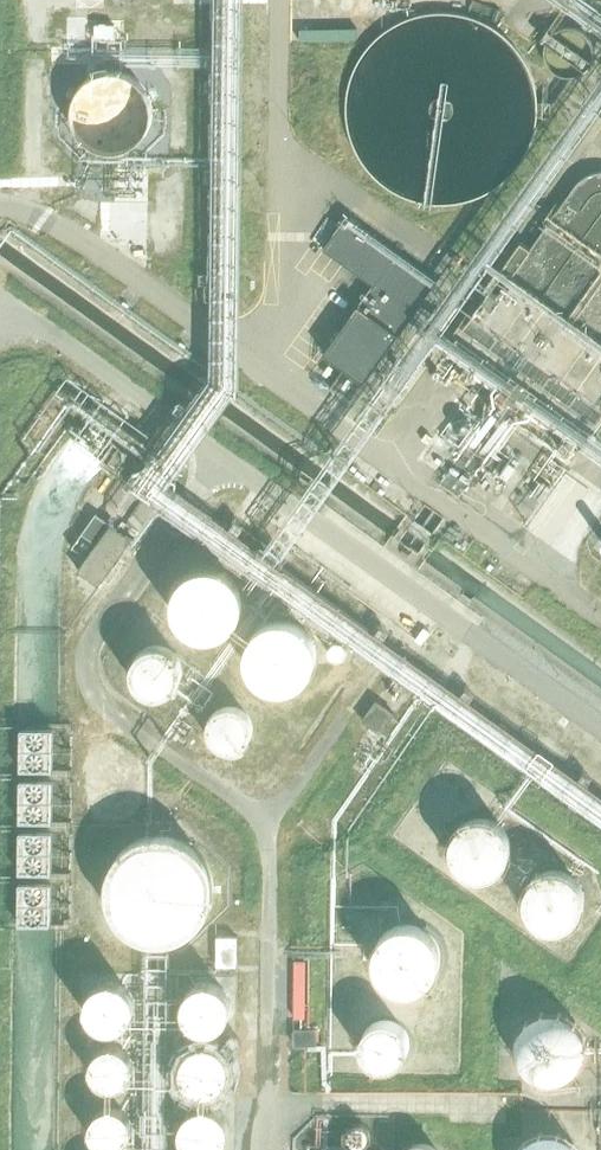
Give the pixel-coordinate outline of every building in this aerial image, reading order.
[(99,12),(110,12),(110,0),(99,0),(99,12)] [(358,306),(398,334),(436,280),(346,216),(323,248),(373,284),(358,306)] [(398,334),(358,306),(310,373),(350,402),(398,334)] [(575,453),(590,439),(578,426),(563,440),(575,453)] [(160,460),(149,483),(185,500),(195,476),(160,460)] [(115,566),(146,527),(126,511),(95,550),(115,566)] [(89,553),(82,568),(109,581),(116,566),(89,553)] [(243,605),(244,597),(243,589),(240,582),(237,576),(231,569),(224,564),(218,561),(210,559),(203,559),(198,559),(191,562),(182,566),(177,571),(173,576),(169,583),(167,590),(167,597),(167,605),(169,612),(174,620),(177,624),(184,630),(191,633),(198,636),(204,636),(212,636),(220,633),(226,630),(231,626),(237,620),(241,612),(243,605)] [(312,657),(313,651),(312,645),(311,638),(308,632),(304,627),(298,622),(291,617),(284,615),(278,614),(272,615),(265,616),(257,620),(253,623),(248,629),(244,635),(241,642),(240,650),(241,656),(242,662),(245,668),(249,674),(254,679),(262,684),(271,686),(275,687),(282,686),(290,684),(296,681),(302,677),(307,671),(310,665),(312,657)] [(180,676),(181,671),(180,666),(179,661),(177,656),(173,652),(169,648),(165,645),(156,643),(146,644),(142,645),(135,649),(131,654),(128,658),(126,663),(126,669),(126,674),(127,680),(129,684),(133,690),(141,696),(151,698),(157,698),(163,697),(168,694),(172,691),(176,686),(178,682),(180,676)] [(249,735),(250,730),(249,725),(248,721),(243,714),(238,710),(232,708),(228,707),(222,708),(218,709),(211,714),(206,721),(204,729),(206,738),(208,742),(211,746),(214,748),(218,751),(226,753),(230,753),(235,751),(243,747),(248,739),(249,735)] [(505,846),(505,840),(505,833),(503,828),(500,822),(496,818),(488,812),(482,810),(476,809),(466,811),(461,813),(455,817),(451,822),(448,827),(446,833),(445,839),(445,844),(447,850),(452,859),(456,863),(461,866),(466,869),(473,870),(478,870),(484,869),(489,866),(496,862),(500,857),(503,852),(505,846)] [(213,893),(215,882),(214,871),(210,861),(206,851),(198,842),(191,836),(181,830),(170,827),(159,826),(148,827),(137,830),(127,836),(120,842),(112,851),(108,860),(105,869),(104,881),(104,890),(107,902),(112,911),(119,920),(129,928),(136,932),(147,936),(156,937),(167,937),(178,934),(188,929),(198,922),(205,913),(210,903),(213,893)] [(581,902),(582,896),(581,891),(579,885),(576,879),(573,875),(564,870),(558,868),(553,867),(548,868),(541,870),(532,875),(529,880),(526,885),(524,895),(524,900),(526,907),(531,916),(535,919),(540,922),(546,925),(550,925),(555,925),(563,924),(568,921),(572,918),(576,913),(579,907),(581,902)] [(438,963),(439,955),(438,948),(436,942),(433,936),(429,931),(425,927),(419,924),(414,922),(406,920),(399,921),(393,922),(386,925),(380,929),(376,934),(372,940),(370,947),(369,954),(369,961),(371,967),(374,973),(377,978),(382,983),(387,986),(393,989),(401,990),(408,990),(414,989),(421,986),(427,981),(431,977),(435,971),(438,963)] [(134,1002),(134,997),(133,989),(129,981),(124,977),(121,975),(113,973),(107,973),(103,974),(99,976),(95,979),(92,983),(89,988),(87,996),(89,1004),(93,1012),(96,1015),(101,1018),(109,1020),(118,1019),(122,1018),(127,1014),(130,1010),(133,1006),(134,1002)] [(230,1002),(231,998),(229,988),(225,981),(218,976),(214,975),(208,974),(201,975),(196,977),(192,980),(189,983),(186,987),(184,992),(184,997),(185,1005),(189,1012),(192,1016),(197,1019),(206,1021),(211,1021),(215,1020),(222,1016),(226,1012),(229,1007),(230,1002)] [(582,1050),(583,1042),(582,1034),(580,1027),(577,1022),(572,1016),(565,1010),(560,1008),(551,1005),(547,1005),(540,1005),(531,1008),(526,1010),(520,1015),(514,1022),(511,1027),(509,1034),(508,1041),(509,1048),(511,1056),(514,1063),(518,1068),(525,1073),(531,1077),(537,1079),(544,1079),(551,1079),(559,1077),(565,1074),(571,1069),(577,1063),(580,1057),(582,1050)] [(410,1047),(410,1043),(410,1038),(408,1034),(404,1027),(397,1023),(391,1021),(382,1021),(374,1026),(368,1033),(367,1038),(366,1042),(367,1047),(368,1052),(372,1058),(378,1062),(387,1065),(395,1064),(399,1062),(403,1059),(406,1056),(408,1052),(410,1047)] [(229,1067),(230,1060),(229,1052),(227,1048),(224,1045),(219,1042),(212,1040),(203,1042),(198,1045),(194,1052),(192,1059),(192,1063),(194,1067),(197,1073),(204,1077),(210,1079),(218,1077),(224,1073),(229,1067)] [(136,1068),(138,1060),(136,1053),(133,1048),(127,1043),(119,1041),(115,1041),(110,1043),(105,1047),(101,1053),(100,1060),(101,1068),(105,1074),(111,1078),(117,1079),(126,1078),(132,1074),(136,1068)] [(135,1127),(137,1120),(136,1114),(132,1108),(126,1103),(118,1101),(109,1103),(104,1107),(100,1113),(99,1120),(100,1127),(104,1133),(107,1136),(111,1138),(117,1139),(125,1138),(132,1133),(135,1127)] [(233,1129),(235,1122),(234,1115),(229,1108),(226,1105),(222,1104),(216,1103),(209,1104),(204,1106),(202,1109),(198,1115),(197,1122),(198,1129),(202,1134),(204,1137),(209,1139),(216,1141),(223,1139),(227,1137),(230,1134),(233,1129)] [(574,1144),(570,1139),(565,1135),(558,1130),(551,1128),(544,1127),(538,1128),(530,1130),(522,1134),(518,1138),(513,1143),(510,1149),(577,1149),(574,1144)]
